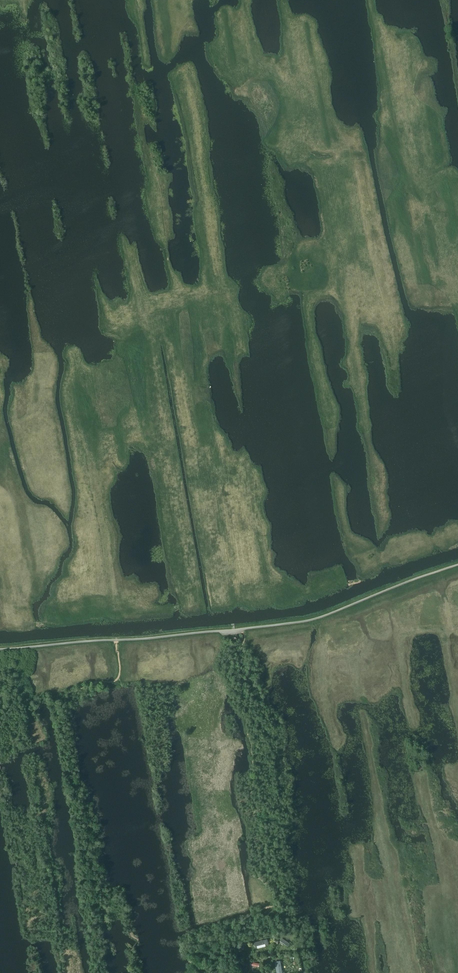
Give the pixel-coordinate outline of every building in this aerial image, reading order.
[(282,938),(280,941),(288,946),(290,943),(282,938)] [(266,945),(268,945),(268,942),(267,939),(254,942),(255,947),(257,946),(257,949),(266,947),(266,945)] [(243,957),(253,955),(250,943),(241,946),(243,957)]
